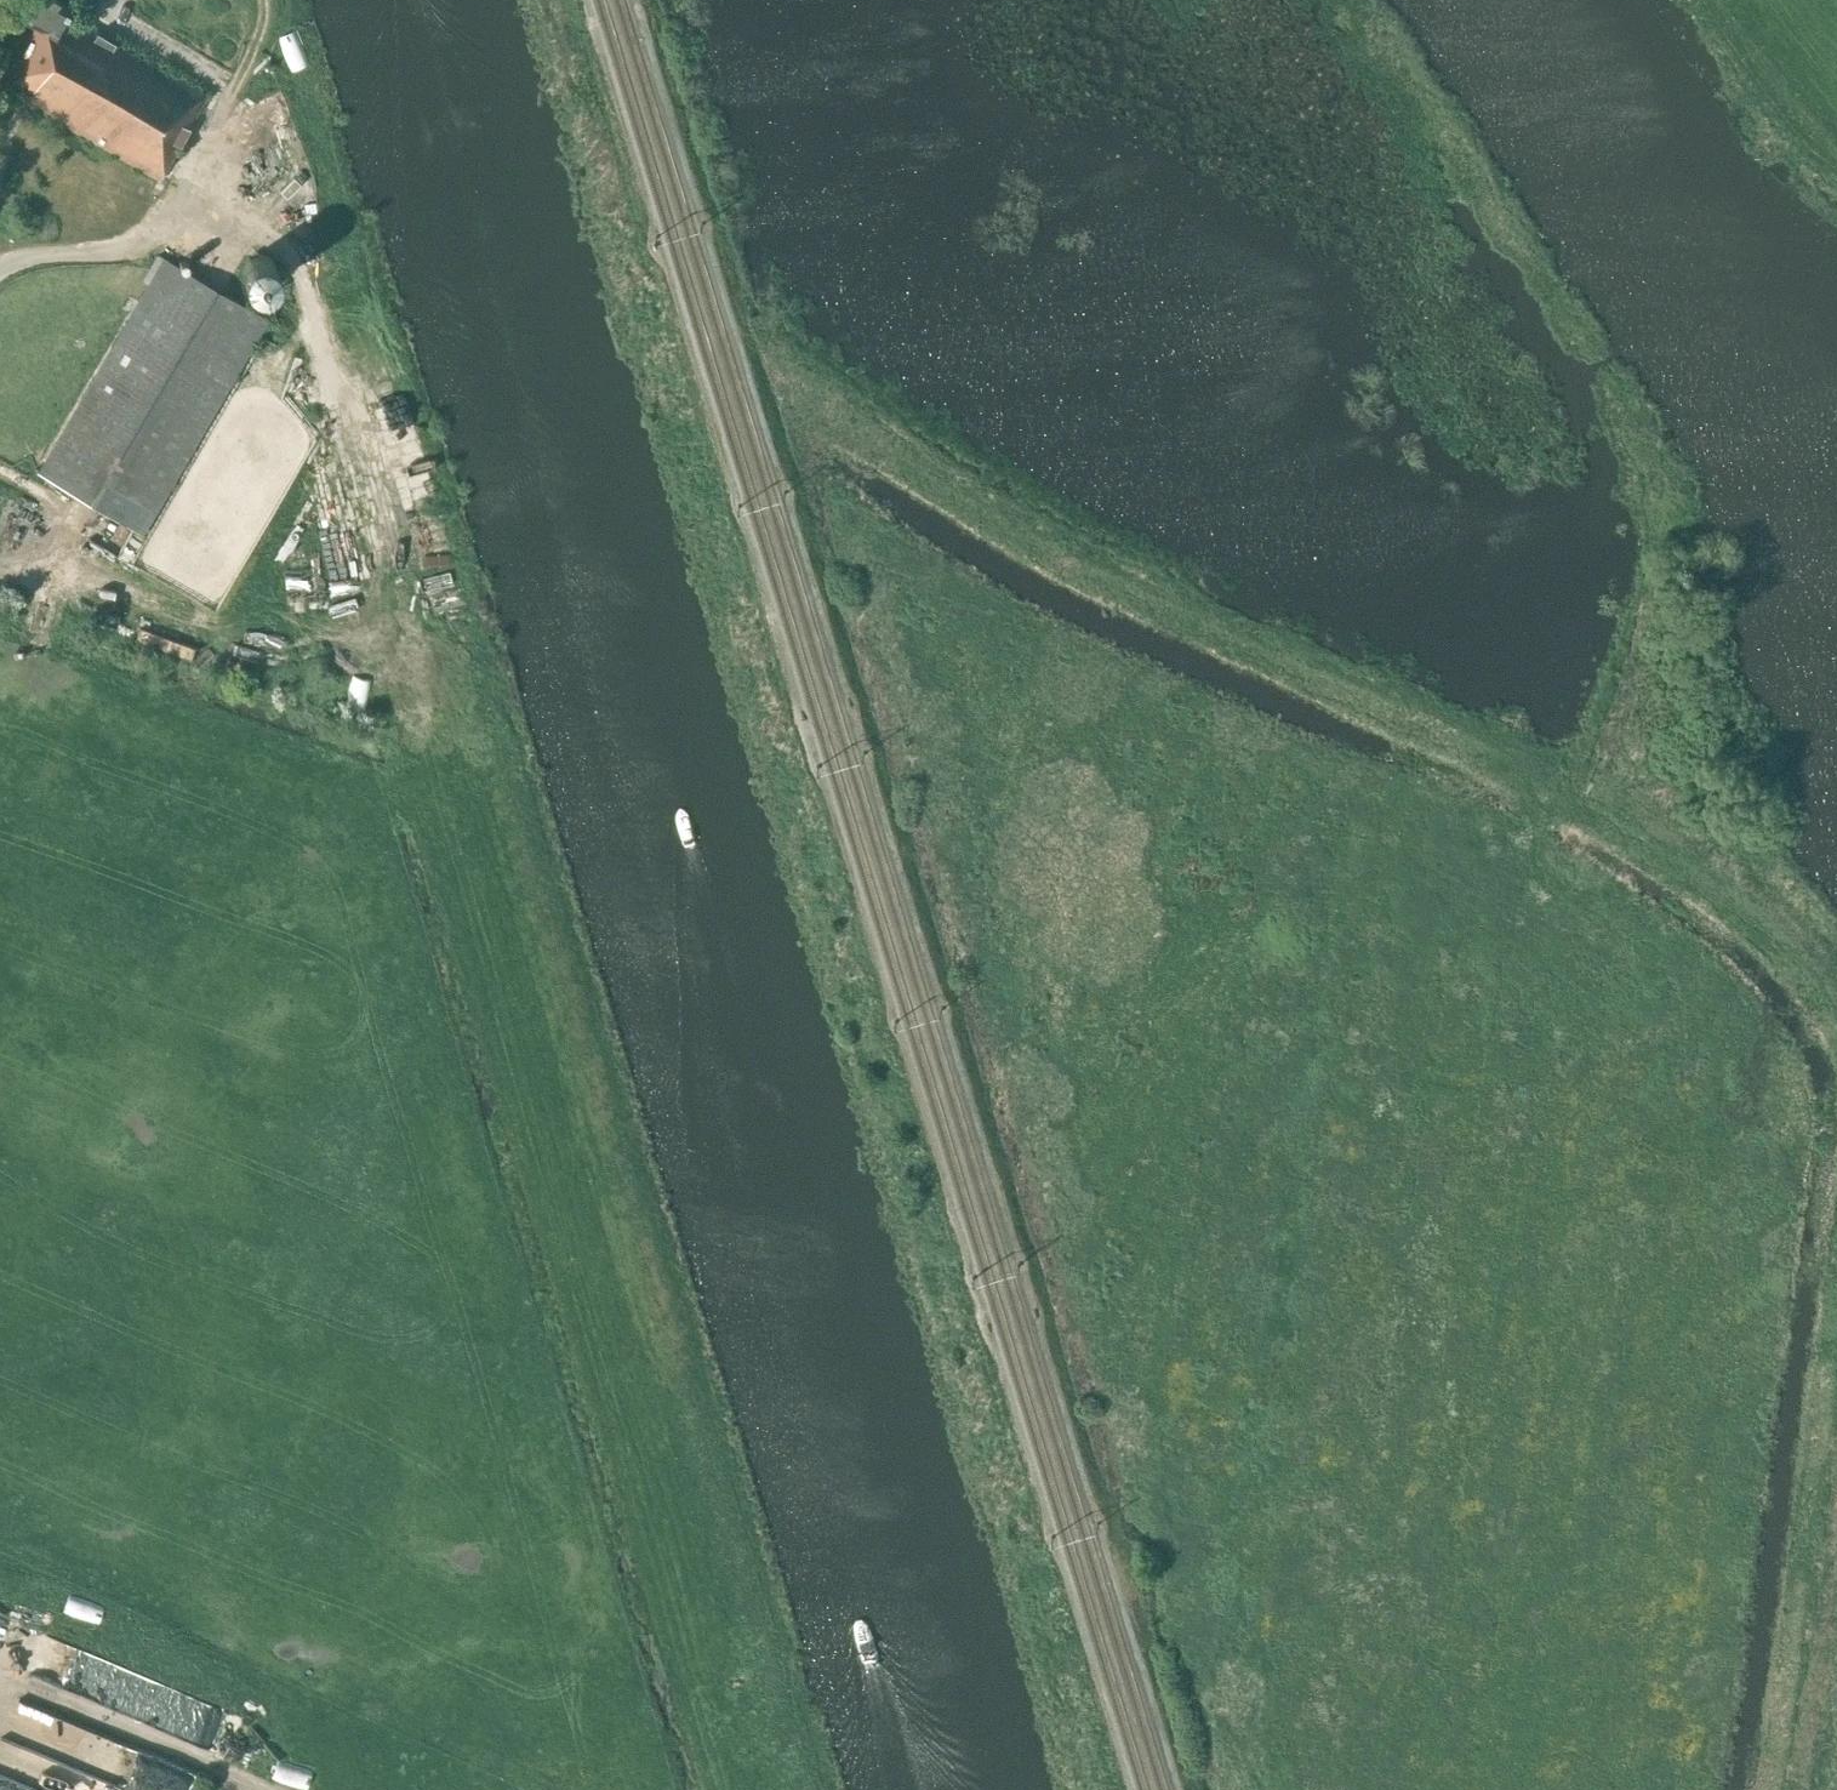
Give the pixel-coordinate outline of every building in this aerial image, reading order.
[(23,105),(159,182),(195,119),(190,117),(201,98),(69,22),(76,10),(58,0),(25,0),(17,14),(35,24),(1,84),(22,95),(23,93),(27,96),(23,105)] [(142,282),(149,286),(37,473),(140,535),(268,323),(157,256),(142,282)] [(13,1594),(14,1576),(0,1575),(0,1593),(13,1594)] [(4,1622),(10,1599),(0,1596),(0,1621),(4,1622)] [(105,1764),(99,1778),(129,1789),(170,1789),(105,1764)]
